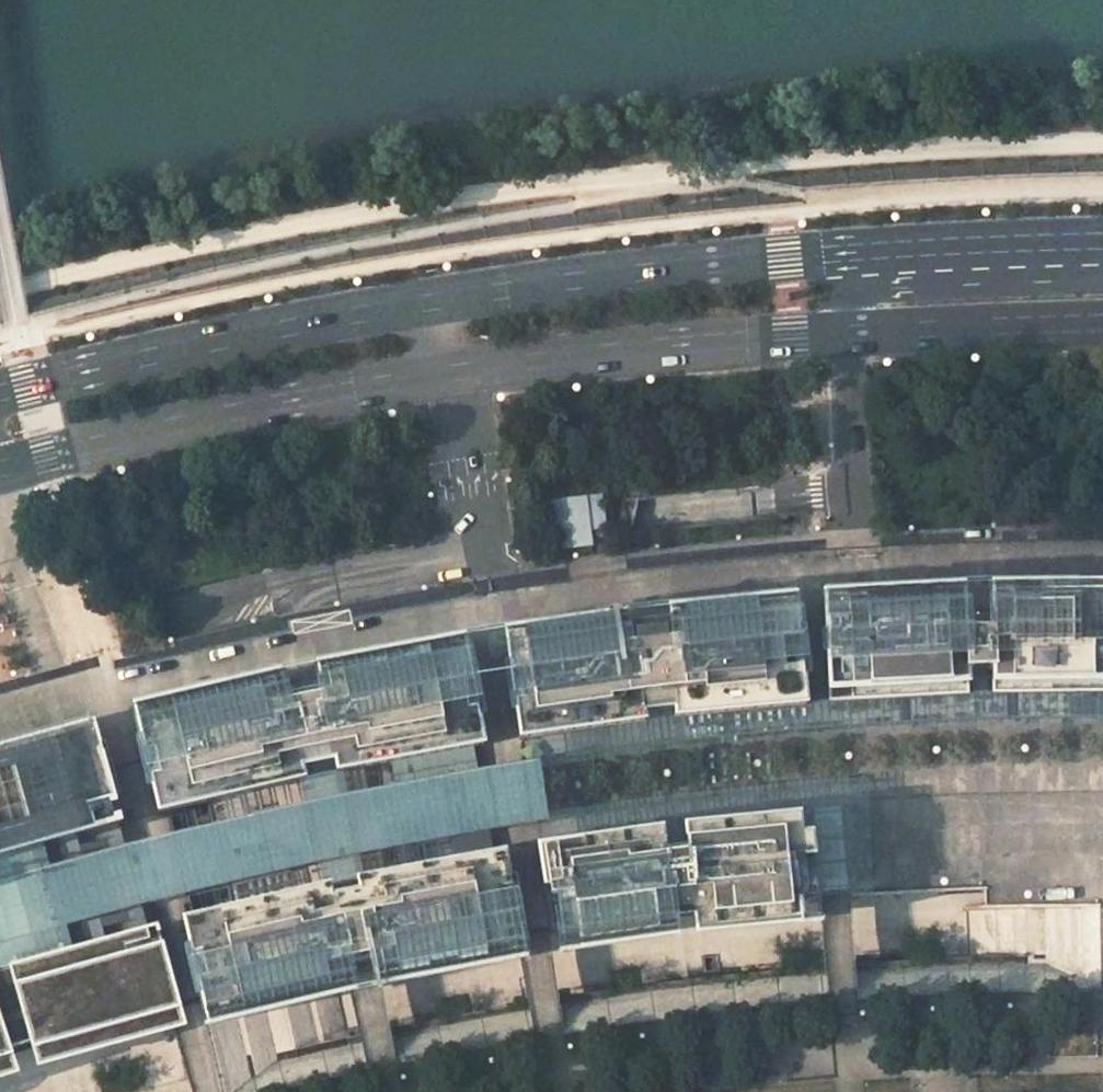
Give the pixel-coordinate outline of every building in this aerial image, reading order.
[(603,493),(550,499),(557,550),(570,548),(594,545),(593,538),(592,530),(607,528),(603,493)] [(990,592),(991,609),(1102,607),(1102,590),(990,592)] [(963,593),(823,600),(824,617),(964,610),(963,593)] [(796,601),(669,615),(672,641),(692,639),(691,629),(797,619),(796,601)] [(991,609),(991,616),(984,616),(982,613),(977,611),(973,613),(971,616),(964,616),(964,610),(824,617),(829,702),(831,702),(968,694),(967,671),(991,670),(993,693),(1102,692),(1102,607),(991,609)] [(797,706),(806,705),(803,676),(797,676),(797,670),(802,669),(797,619),(691,629),(692,639),(666,642),(665,630),(633,634),(635,645),(608,649),(607,640),(586,643),(586,645),(574,647),(561,649),(560,647),(507,654),(514,703),(519,703),(520,709),(515,710),(519,739),(529,738),(586,730),(653,720),(652,711),(660,710),(666,709),(680,708),(681,717),(687,717),(797,706)] [(572,629),(505,639),(507,654),(560,647),(561,649),(574,647),(586,645),(586,643),(607,640),(608,649),(629,646),(625,621),(572,629)] [(318,673),(321,688),(469,661),(466,645),(318,673)] [(285,696),(139,730),(141,739),(145,738),(147,744),(143,745),(151,779),(155,778),(156,784),(152,785),(159,813),(235,795),(304,779),(324,775),(337,772),(473,747),(484,745),(479,716),(475,717),(473,711),(478,710),(472,676),(466,677),(464,671),(471,669),(469,661),(321,688),(304,692),(285,696)] [(134,711),(139,730),(290,695),(286,678),(134,711)] [(529,738),(533,768),(645,752),(798,736),(1008,725),(1102,724),(1102,692),(993,693),(968,694),(829,702),(806,705),(681,717),(653,720),(586,730),(529,738)] [(0,745),(0,767),(99,739),(92,718),(0,745)] [(20,1054),(170,1010),(174,1008),(159,952),(165,950),(159,927),(65,953),(47,893),(33,845),(123,818),(99,739),(0,767),(0,1060),(20,1054)] [(478,769),(474,747),(391,762),(395,784),(431,778),(442,776),(478,769)] [(549,820),(540,759),(384,787),(300,805),(219,824),(124,845),(47,866),(41,843),(33,845),(65,953),(71,952),(64,926),(140,905),(189,893),(313,864),(366,853),(497,828),(549,820)] [(297,781),(302,805),(329,799),(349,795),(344,771),(327,775),(324,775),(320,776),(297,781)] [(683,826),(810,812),(819,898),(875,893),(869,779),(809,783),(668,797),(540,815),(544,845),(661,828),(663,843),(684,840),(683,826)] [(240,818),(256,815),(251,792),(236,795),(235,795),(233,796),(214,800),(220,823),(240,818)] [(804,840),(809,894),(818,893),(810,812),(683,826),(685,846),(767,837),(768,843),(804,840)] [(773,898),(809,894),(804,840),(767,843),(767,837),(685,846),(684,840),(663,843),(661,828),(537,846),(543,889),(570,885),(576,928),(672,914),(692,912),(773,904),(773,898)] [(495,854),(490,831),(451,838),(455,861),(495,854)] [(422,843),(426,867),(455,861),(451,838),(422,843)] [(201,994),(203,1003),(344,970),(364,966),(520,936),(518,927),(514,928),(512,921),(517,920),(511,887),(506,887),(505,881),(510,880),(505,852),(396,873),(357,880),(347,882),(329,885),(298,892),(183,919),(190,946),(199,944),(201,952),(191,954),(199,987),(203,986),(205,993),(201,994)] [(318,863),(323,887),(344,882),(347,882),(349,881),(366,878),(362,854),(318,863)] [(232,884),(237,907),(297,893),(292,870),(271,875),(253,879),(232,884)] [(576,928),(579,947),(677,933),(676,918),(689,917),(691,931),(800,920),(799,900),(819,898),(818,893),(773,898),(773,904),(692,912),(672,914),(576,928)] [(524,956),(520,936),(372,964),(376,983),(524,956)] [(191,954),(201,952),(199,944),(190,946),(191,954)] [(170,968),(165,950),(159,952),(160,957),(163,967),(174,1008),(180,1006),(170,968)] [(356,986),(352,968),(309,978),(203,1003),(207,1021),(356,986)] [(762,976),(624,991),(625,997),(580,1001),(581,1006),(564,1008),(566,1027),(765,1006),(762,976)] [(185,1026),(180,1006),(174,1008),(29,1051),(34,1068),(185,1026)] [(10,1058),(0,1060),(0,1079),(15,1074),(10,1058)]
